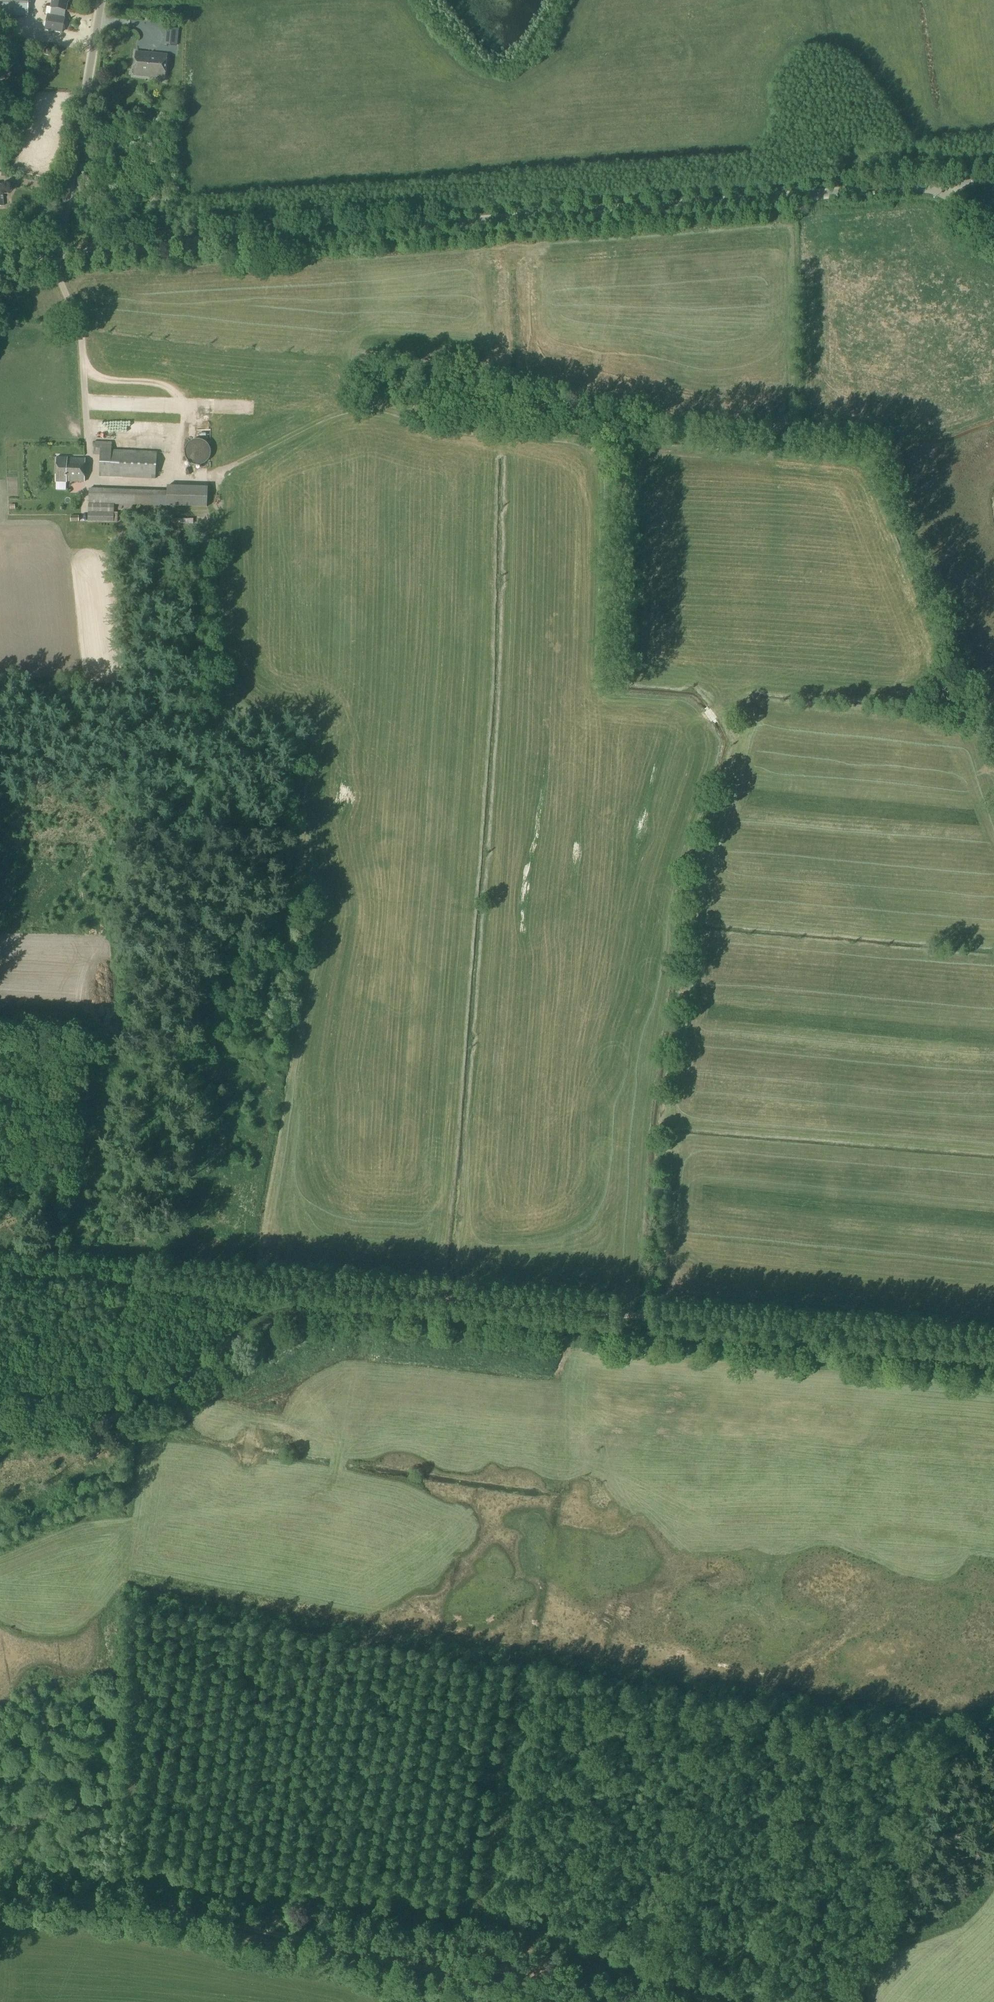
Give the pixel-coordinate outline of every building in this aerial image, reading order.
[(29,0),(0,0),(0,15),(28,16),(29,0)] [(50,7),(52,8),(51,15),(48,15),(46,29),(63,32),(65,18),(66,10),(68,0),(52,0),(50,7)] [(165,78),(168,54),(136,51),(134,75),(165,78)] [(71,52),(68,63),(81,66),(83,55),(71,52)] [(158,108),(159,99),(147,98),(146,107),(158,108)] [(207,434),(209,444),(215,443),(213,433),(207,434)] [(198,465),(200,465),(202,464),(204,463),(206,462),(207,460),(209,458),(209,456),(210,454),(210,451),(210,449),(209,447),(208,445),(206,443),(204,442),(202,440),(200,440),(198,439),(196,439),(193,440),(191,441),(189,442),(188,444),(186,446),(185,448),(185,450),(184,452),(184,454),(185,457),(186,459),(187,461),(189,462),(191,463),(193,464),(195,465),(198,465)] [(156,478),(157,452),(111,451),(111,443),(93,442),(92,454),(100,454),(100,476),(156,478)] [(85,482),(85,458),(68,458),(68,457),(57,457),(57,481),(85,482)] [(22,472),(22,462),(13,462),(13,472),(22,472)] [(166,491),(146,490),(145,505),(166,506),(166,491)] [(122,499),(96,499),(96,510),(122,510),(122,499)] [(113,512),(88,511),(88,522),(113,523),(113,522),(117,522),(117,513),(113,512)]
